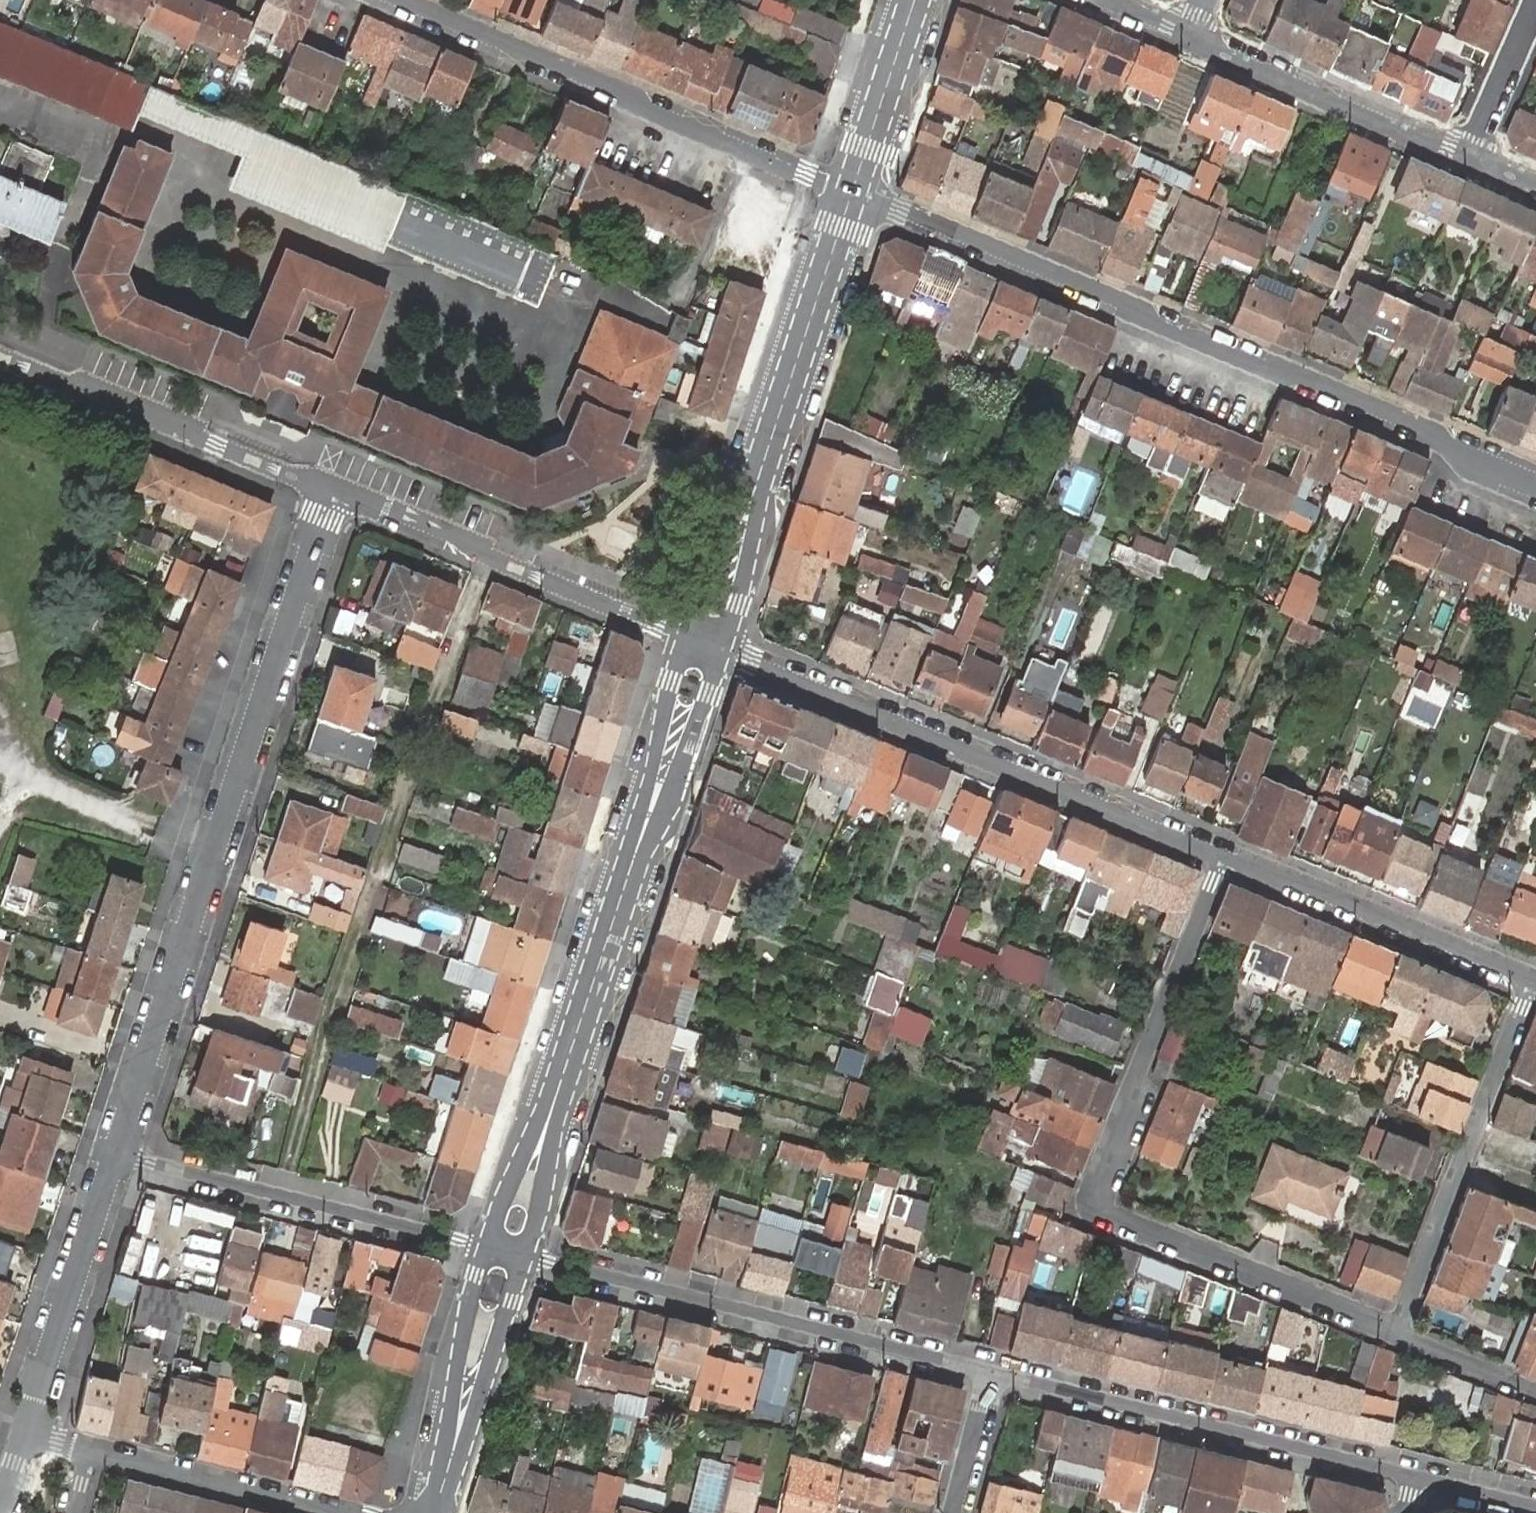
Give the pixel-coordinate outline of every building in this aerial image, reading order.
[(147,14),(153,0),(113,0),(147,14)] [(147,14),(144,20),(191,39),(192,37),(207,1),(206,0),(153,0),(147,14)] [(270,39),(293,49),(297,40),(315,0),(263,0),(254,20),(244,43),(265,52),(270,39)] [(467,3),(494,15),(498,6),(501,0),(468,0),(467,3)] [(498,6),(533,20),(541,0),(501,0),(498,6)] [(541,34),(561,43),(577,8),(564,3),(565,0),(555,0),(541,34)] [(577,8),(580,0),(565,0),(564,3),(577,8)] [(604,11),(608,2),(602,0),(580,0),(577,8),(601,19),(604,11)] [(730,0),(725,0),(719,13),(743,24),(750,8),(730,0)] [(756,10),(789,23),(794,10),(770,0),(771,0),(760,0),(756,10)] [(958,6),(1002,21),(1032,32),(1045,37),(1058,7),(1046,1),(1038,20),(1020,14),(1019,18),(1005,13),(1010,0),(960,0),(958,6)] [(1224,13),(1265,31),(1278,0),(1230,0),(1224,13)] [(1306,0),(1278,0),(1265,31),(1260,41),(1299,58),(1321,6),(1306,0)] [(1326,69),(1345,25),(1331,19),(1337,7),(1339,1),(1340,0),(1324,0),(1321,6),(1299,58),(1326,69)] [(1507,5),(1496,0),(1470,0),(1454,37),(1462,41),(1487,51),(1507,5)] [(236,14),(207,1),(192,37),(222,49),(226,39),(243,47),(244,43),(254,20),(236,14)] [(1002,21),(958,6),(947,42),(982,53),(987,55),(992,40),(1037,56),(1038,53),(1045,37),(1032,32),(1002,21)] [(8,10),(0,7),(0,21),(3,22),(8,10)] [(789,23),(788,24),(807,31),(809,32),(840,46),(846,28),(796,7),(794,10),(789,23)] [(1045,37),(1038,53),(1064,65),(1071,49),(1086,56),(1099,24),(1058,7),(1045,37)] [(1345,25),(1346,24),(1351,13),(1337,7),(1331,19),(1345,25)] [(561,43),(587,54),(601,19),(577,8),(561,43)] [(750,8),(743,24),(800,47),(807,31),(788,24),(750,8)] [(587,54),(619,67),(637,25),(604,11),(601,19),(587,54)] [(378,65),(375,73),(385,77),(405,32),(363,13),(347,51),(378,65)] [(97,111),(98,108),(133,123),(139,110),(149,84),(135,78),(121,72),(0,23),(0,71),(97,111)] [(1110,29),(1099,24),(1086,56),(1083,62),(1079,71),(1074,83),(1088,88),(1092,77),(1090,76),(1094,67),(1117,76),(1114,86),(1122,89),(1125,80),(1141,43),(1110,29)] [(1386,44),(1387,42),(1346,24),(1345,25),(1326,69),(1356,82),(1359,76),(1370,81),(1383,52),(1386,44)] [(619,67),(660,85),(678,42),(637,25),(619,67)] [(1436,41),(1440,31),(1432,28),(1421,54),(1416,64),(1424,68),(1428,58),(1429,57),(1436,41)] [(807,31),(800,47),(807,50),(801,64),(830,76),(840,46),(809,32),(807,31)] [(1481,64),(1487,51),(1462,41),(1454,37),(1446,34),(1440,31),(1436,41),(1429,57),(1428,58),(1424,68),(1424,70),(1422,73),(1409,104),(1444,120),(1459,85),(1464,74),(1436,61),(1443,44),(1458,51),(1457,53),(1481,64)] [(442,47),(405,32),(385,77),(382,85),(376,99),(382,101),(389,87),(411,96),(419,100),(422,91),(442,47)] [(222,49),(239,56),(243,47),(226,39),(222,49)] [(293,49),(279,86),(310,100),(324,105),(343,60),(297,40),(293,49)] [(660,85),(710,106),(727,63),(678,42),(660,85)] [(982,53),(947,42),(937,72),(933,83),(934,83),(941,86),(968,98),(973,84),(974,81),(989,86),(996,66),(980,61),(982,53)] [(1178,59),(1141,43),(1125,80),(1122,89),(1120,93),(1156,108),(1162,96),(1178,59)] [(1383,52),(1406,62),(1407,60),(1410,54),(1386,44),(1383,52)] [(474,61),(442,47),(422,91),(456,105),(474,61)] [(1367,86),(1409,104),(1422,73),(1405,66),(1406,62),(1383,52),(1370,81),(1367,86)] [(727,63),(710,106),(725,112),(766,129),(786,82),(744,65),(729,58),(727,63)] [(1424,70),(1424,68),(1416,64),(1407,60),(1406,62),(1405,66),(1422,73),(1424,70)] [(125,64),(121,72),(135,78),(138,69),(125,64)] [(1104,82),(1114,86),(1117,76),(1094,67),(1090,76),(1092,77),(1088,88),(1093,91),(1096,86),(1098,80),(1104,82)] [(365,108),(371,110),(376,99),(382,85),(385,77),(375,73),(363,102),(367,103),(365,108)] [(1251,90),(1212,73),(1194,112),(1190,125),(1219,138),(1209,162),(1201,159),(1193,178),(1188,191),(1205,198),(1206,194),(1212,180),(1227,146),(1229,142),(1234,129),(1251,90)] [(160,76),(156,87),(168,92),(173,81),(160,76)] [(1356,82),(1367,86),(1370,81),(1359,76),(1356,82)] [(786,82),(766,129),(798,142),(812,136),(824,97),(786,82)] [(970,110),(974,100),(968,98),(941,86),(934,83),(932,91),(938,93),(935,104),(967,117),(970,110)] [(149,84),(139,110),(246,153),(257,128),(253,127),(216,111),(168,92),(156,87),(149,84)] [(1295,109),(1251,90),(1234,129),(1229,142),(1227,146),(1238,150),(1239,148),(1243,138),(1248,136),(1253,138),(1278,148),(1295,109)] [(456,105),(422,91),(419,100),(418,101),(451,115),(456,105)] [(398,126),(406,130),(418,101),(419,100),(411,96),(398,126)] [(526,179),(528,180),(532,182),(536,172),(540,174),(550,150),(587,165),(589,161),(608,116),(564,98),(545,144),(543,147),(533,170),(531,169),(526,179)] [(376,99),(371,110),(377,113),(379,108),(380,108),(382,101),(376,99)] [(980,108),(982,103),(974,100),(970,110),(984,116),(987,110),(980,108)] [(1052,138),(1054,133),(1061,115),(1064,107),(1049,101),(1038,129),(1036,133),(1051,139),(1052,138)] [(1535,159),(1535,119),(1530,116),(1515,110),(1505,133),(1511,148),(1535,159)] [(1101,134),(1102,132),(1061,115),(1054,133),(1089,146),(1094,149),(1101,134)] [(900,186),(933,199),(952,153),(935,146),(943,126),(922,118),(915,140),(918,141),(900,186)] [(496,122),(477,165),(486,169),(494,151),(521,163),(516,175),(526,179),(531,169),(532,166),(529,165),(540,141),(496,122)] [(260,130),(257,128),(246,153),(235,181),(383,242),(405,189),(402,188),(383,180),(354,168),(345,165),(306,148),(279,137),(260,130)] [(1388,149),(1348,132),(1323,190),(1318,201),(1309,222),(1295,253),(1307,259),(1339,273),(1346,258),(1346,256),(1310,241),(1317,226),(1332,194),(1335,187),(1352,195),(1351,199),(1364,205),(1388,149)] [(1024,162),(1039,168),(1051,139),(1036,133),(1024,162)] [(1139,149),(1101,134),(1094,149),(1111,155),(1132,165),(1137,154),(1139,149)] [(457,167),(472,173),(482,148),(468,142),(449,135),(441,156),(458,164),(457,167)] [(1248,151),(1253,138),(1248,136),(1243,138),(1239,148),(1248,151)] [(1013,232),(1031,240),(1057,177),(1068,182),(1081,150),(1052,138),(1051,139),(1039,168),(1035,177),(1031,186),(1013,232)] [(64,201),(39,191),(48,168),(53,156),(11,140),(6,152),(0,168),(0,220),(25,230),(44,238),(48,240),(64,201)] [(660,395),(671,366),(680,344),(666,337),(600,310),(575,370),(579,371),(573,387),(569,385),(557,413),(565,431),(570,441),(548,451),(533,457),(351,383),(345,380),(376,303),(368,299),(371,291),(298,260),(294,268),(286,265),(254,343),(248,340),(133,293),(124,271),(172,155),(137,141),(133,148),(125,145),(73,270),(98,330),(266,398),(270,389),(281,385),(297,391),(302,402),(298,412),(532,508),(630,468),(651,415),(659,397),(660,395)] [(933,199),(970,215),(989,169),(952,153),(933,199)] [(1137,154),(1132,165),(1140,169),(1159,178),(1174,185),(1181,188),(1188,191),(1193,178),(1137,154)] [(1462,182),(1411,159),(1395,197),(1446,220),(1462,182)] [(970,215),(1013,232),(1031,186),(995,171),(998,162),(993,160),(989,169),(970,215)] [(619,173),(589,161),(587,165),(580,180),(575,192),(606,204),(619,173)] [(995,171),(1031,186),(1035,177),(998,162),(995,171)] [(468,182),(472,173),(457,167),(454,176),(468,182)] [(1120,218),(1139,226),(1157,183),(1159,178),(1140,169),(1137,176),(1120,218)] [(649,186),(619,173),(606,204),(636,217),(649,186)] [(560,188),(574,194),(575,192),(580,180),(566,174),(560,188)] [(1230,189),(1212,180),(1206,194),(1224,203),(1230,189)] [(1504,200),(1462,182),(1446,220),(1488,238),(1504,200)] [(1168,203),(1174,206),(1181,188),(1174,185),(1168,203)] [(666,229),(679,198),(649,186),(636,217),(666,229)] [(459,212),(405,189),(383,242),(535,305),(543,285),(536,282),(548,254),(551,249),(504,230),(459,212)] [(574,194),(570,204),(601,217),(606,204),(575,192),(574,194)] [(1275,245),(1295,253),(1309,222),(1318,201),(1298,192),(1275,245)] [(1170,223),(1168,223),(1163,236),(1161,242),(1173,246),(1184,251),(1198,257),(1205,238),(1217,210),(1182,196),(1170,223)] [(696,242),(710,210),(679,198),(666,229),(696,242)] [(1504,200),(1488,238),(1505,245),(1501,255),(1519,263),(1523,254),(1528,243),(1535,224),(1535,213),(1525,209),(1504,200)] [(1081,261),(1099,269),(1116,227),(1064,205),(1047,247),(1075,259),(1077,255),(1083,257),(1081,261)] [(1224,219),(1229,208),(1223,205),(1218,217),(1221,218),(1209,246),(1223,252),(1252,264),(1264,235),(1224,219)] [(1268,224),(1256,219),(1229,208),(1224,219),(1264,235),(1268,224)] [(1376,216),(1366,212),(1363,220),(1350,248),(1348,253),(1357,257),(1359,252),(1360,253),(1373,224),(1376,216)] [(666,229),(636,217),(631,229),(661,242),(666,229)] [(1130,247),(1139,226),(1120,218),(1116,227),(1099,269),(1131,282),(1144,252),(1130,247)] [(551,240),(554,225),(534,222),(532,237),(551,240)] [(1528,243),(1523,254),(1519,263),(1511,280),(1510,284),(1525,291),(1534,270),(1535,271),(1535,224),(1528,243)] [(1144,252),(1153,232),(1139,226),(1130,247),(1144,252)] [(1270,227),(1265,240),(1273,244),(1278,231),(1270,227)] [(906,296),(925,250),(895,237),(881,243),(866,290),(868,290),(879,285),(881,286),(906,296)] [(1173,246),(1161,242),(1152,263),(1164,268),(1173,246)] [(1291,263),(1295,253),(1275,245),(1271,255),(1291,263)] [(557,251),(551,249),(548,254),(536,282),(543,285),(557,251)] [(963,265),(925,250),(906,296),(902,305),(911,308),(917,295),(936,304),(931,317),(940,320),(963,265)] [(1357,257),(1348,253),(1346,256),(1346,258),(1339,273),(1348,278),(1355,262),(1357,257)] [(1184,304),(1197,310),(1206,285),(1207,280),(1214,263),(1202,258),(1184,304)] [(1333,284),(1339,273),(1307,259),(1302,271),(1333,284)] [(1164,268),(1152,263),(1143,287),(1156,292),(1165,268),(1164,268)] [(998,280),(963,265),(940,320),(939,323),(974,337),(975,334),(998,280)] [(645,273),(632,268),(627,278),(640,284),(645,273)] [(1348,278),(1339,273),(1333,284),(1330,291),(1339,295),(1348,278)] [(1231,323),(1274,342),(1290,302),(1255,287),(1258,280),(1250,277),(1248,284),(1231,323)] [(1038,297),(998,280),(975,334),(990,340),(998,344),(1001,336),(997,335),(998,330),(1013,336),(1020,339),(1022,333),(1038,297)] [(1347,318),(1367,327),(1382,291),(1357,280),(1351,295),(1356,297),(1347,318)] [(752,324),(762,292),(729,281),(719,313),(752,324)] [(879,285),(868,290),(877,295),(881,286),(879,285)] [(877,296),(901,307),(902,305),(906,296),(881,286),(877,295),(877,296)] [(1274,342),(1301,353),(1306,342),(1318,316),(1323,305),(1308,298),(1310,294),(1296,287),(1293,292),(1290,302),(1274,342)] [(1393,339),(1409,303),(1382,291),(1367,327),(1393,339)] [(1418,307),(1437,315),(1442,302),(1423,294),(1418,307)] [(911,308),(931,317),(936,304),(917,295),(911,308)] [(1067,309),(1038,297),(1022,333),(1052,346),(1067,309)] [(1491,316),(1459,301),(1450,320),(1458,323),(1483,334),(1491,316)] [(1413,367),(1437,315),(1418,307),(1409,303),(1393,339),(1411,347),(1404,362),(1401,361),(1388,389),(1401,395),(1413,367)] [(1114,329),(1067,309),(1052,346),(1048,355),(1069,365),(1074,366),(1086,371),(1083,376),(1081,382),(1077,392),(1067,416),(1058,437),(1069,441),(1075,424),(1077,420),(1081,411),(1086,399),(1087,396),(1095,375),(1114,329)] [(676,313),(668,331),(684,335),(690,319),(686,317),(676,313)] [(719,313),(708,344),(742,355),(752,324),(719,313)] [(1458,323),(1450,320),(1437,315),(1413,367),(1401,395),(1448,414),(1462,382),(1467,370),(1458,366),(1453,378),(1438,372),(1458,323)] [(1306,342),(1351,362),(1367,327),(1347,318),(1346,317),(1342,326),(1338,324),(1334,322),(1318,316),(1306,342)] [(1497,318),(1495,318),(1491,316),(1483,334),(1483,335),(1468,367),(1505,383),(1519,351),(1527,332),(1506,322),(1498,342),(1488,337),(1497,318)] [(668,331),(666,337),(680,344),(684,335),(668,331)] [(1527,332),(1519,351),(1528,354),(1535,357),(1535,335),(1527,332)] [(742,355),(708,344),(699,375),(732,386),(742,355)] [(1518,377),(1528,354),(1519,351),(1505,383),(1485,430),(1514,442),(1529,406),(1534,394),(1514,387),(1518,377)] [(940,360),(926,354),(922,363),(936,369),(940,360)] [(579,371),(575,370),(569,385),(573,387),(579,371)] [(699,375),(687,371),(677,402),(678,403),(689,406),(699,375)] [(732,386),(699,375),(689,406),(722,417),(732,386)] [(1110,381),(1095,375),(1087,396),(1086,399),(1081,411),(1095,416),(1119,426),(1125,429),(1140,393),(1110,381)] [(1534,394),(1535,391),(1535,387),(1535,385),(1518,377),(1514,387),(1534,394)] [(1187,413),(1140,393),(1125,429),(1155,441),(1145,464),(1163,471),(1172,449),(1187,413)] [(652,415),(671,422),(672,422),(678,403),(659,397),(652,415)] [(1268,424),(1260,444),(1269,447),(1277,428),(1306,440),(1298,459),(1307,463),(1315,443),(1326,417),(1279,397),(1268,424)] [(1535,451),(1535,410),(1529,406),(1514,442),(1535,451)] [(1095,416),(1081,411),(1077,420),(1116,436),(1119,426),(1095,416)] [(1223,428),(1187,413),(1172,449),(1163,471),(1164,471),(1180,478),(1189,456),(1209,464),(1223,428)] [(907,453),(888,445),(851,429),(825,417),(816,442),(811,459),(797,501),(838,514),(846,517),(855,519),(870,524),(880,527),(885,515),(874,511),(856,506),(850,504),(859,475),(865,458),(871,459),(872,454),(903,463),(907,453)] [(1354,428),(1326,417),(1315,443),(1307,463),(1304,471),(1314,475),(1320,461),(1324,462),(1318,476),(1332,483),(1339,464),(1354,428)] [(1088,429),(1075,424),(1069,441),(1066,448),(1078,453),(1088,429)] [(1260,444),(1223,428),(1209,464),(1196,492),(1233,508),(1242,486),(1253,460),(1254,456),(1260,444)] [(1382,441),(1354,428),(1339,464),(1355,470),(1350,479),(1364,485),(1382,441)] [(543,440),(548,451),(570,441),(565,431),(543,440)] [(927,437),(921,455),(940,461),(946,443),(927,437)] [(1429,460),(1382,441),(1364,485),(1362,488),(1385,498),(1390,500),(1409,508),(1410,506),(1429,460)] [(1269,447),(1260,444),(1254,456),(1264,460),(1269,447)] [(901,468),(903,463),(872,454),(871,459),(901,468)] [(180,467),(149,455),(138,481),(136,486),(167,499),(180,467)] [(1291,476),(1253,460),(1242,486),(1290,506),(1290,505),(1295,492),(1300,480),(1304,471),(1307,463),(1298,459),(1291,476)] [(1314,475),(1318,476),(1324,462),(1320,461),(1314,475)] [(197,511),(210,480),(180,467),(167,499),(161,514),(191,526),(193,520),(197,511)] [(1176,485),(1180,478),(1164,471),(1161,478),(1176,485)] [(1300,480),(1295,492),(1305,496),(1314,475),(1304,471),(1300,480)] [(227,523),(240,493),(210,480),(197,511),(193,520),(191,526),(221,539),(223,533),(224,532),(227,523)] [(1295,492),(1290,505),(1308,511),(1316,515),(1321,503),(1314,499),(1305,496),(1295,492)] [(254,545),(258,536),(270,505),(240,493),(227,523),(238,528),(232,546),(251,553),(254,545)] [(797,501),(783,543),(821,556),(824,556),(841,562),(842,558),(855,519),(846,517),(838,514),(797,501)] [(961,504),(951,530),(970,537),(980,511),(961,504)] [(1451,523),(1410,506),(1409,508),(1391,548),(1388,554),(1431,571),(1433,565),(1451,523)] [(1105,516),(1092,511),(1084,529),(1098,535),(1105,516)] [(238,528),(227,523),(224,532),(221,539),(232,544),(238,528)] [(1075,554),(1084,529),(1070,523),(1060,548),(1075,554)] [(1488,538),(1451,523),(1433,565),(1470,580),(1488,538)] [(1084,529),(1075,554),(1106,567),(1110,556),(1116,542),(1103,537),(1098,535),(1084,529)] [(1172,549),(1136,535),(1131,548),(1167,562),(1172,549)] [(1525,554),(1488,538),(1470,580),(1507,595),(1525,554)] [(1167,562),(1131,548),(1116,542),(1110,556),(1160,578),(1167,562)] [(821,556),(783,543),(769,587),(807,599),(816,602),(825,575),(816,572),(821,556)] [(1200,561),(1172,549),(1167,562),(1204,578),(1212,559),(1203,555),(1200,561)] [(1525,554),(1507,595),(1534,607),(1535,603),(1535,604),(1535,559),(1525,554)] [(857,567),(887,577),(891,564),(860,555),(858,563),(857,567)] [(372,607),(391,561),(380,556),(360,603),(372,607)] [(409,616),(426,575),(391,561),(372,607),(366,621),(388,631),(394,617),(407,622),(409,616)] [(182,595),(196,600),(208,570),(194,565),(182,595)] [(196,600),(226,613),(239,582),(208,570),(196,600)] [(456,588),(426,575),(409,616),(440,628),(456,588)] [(893,607),(904,583),(888,577),(879,601),(893,607)] [(524,594),(491,580),(481,608),(499,616),(494,632),(509,637),(511,628),(514,621),(524,594)] [(1507,595),(1470,580),(1467,589),(1504,603),(1507,595)] [(900,595),(943,610),(947,599),(905,584),(900,595)] [(963,619),(974,624),(985,597),(974,592),(963,619)] [(540,600),(524,594),(514,621),(511,628),(520,632),(523,625),(529,628),(540,600)] [(826,650),(864,665),(878,629),(884,615),(847,599),(841,614),(830,640),(826,650)] [(183,631),(214,643),(226,613),(196,600),(183,631)] [(890,621),(931,638),(934,630),(893,613),(890,621)] [(1286,636),(1313,647),(1321,628),(1307,623),(1294,617),(1286,636)] [(949,646),(963,651),(965,644),(974,624),(963,619),(961,618),(952,638),(949,646)] [(871,667),(911,684),(926,651),(931,638),(890,621),(871,667)] [(90,628),(80,625),(76,636),(85,640),(90,628)] [(527,634),(529,628),(523,625),(520,632),(527,634)] [(1356,626),(1350,640),(1365,646),(1371,633),(1356,626)] [(171,661),(202,673),(214,643),(183,631),(182,634),(166,628),(156,651),(172,658),(171,661)] [(520,632),(511,628),(509,637),(504,654),(518,658),(527,634),(520,632)] [(637,640),(609,629),(597,667),(634,680),(642,654),(637,640)] [(931,638),(949,646),(952,638),(934,630),(931,638)] [(438,650),(401,634),(393,656),(431,668),(433,663),(438,650)] [(932,707),(939,711),(944,697),(958,665),(963,651),(949,646),(931,638),(926,651),(911,684),(931,691),(937,694),(935,698),(932,707)] [(550,652),(573,660),(577,648),(553,640),(550,652)] [(461,672),(487,679),(496,652),(469,644),(461,672)] [(573,660),(592,666),(598,650),(579,644),(577,648),(573,660)] [(958,665),(944,697),(981,712),(995,677),(991,676),(996,665),(971,655),(973,648),(965,644),(963,651),(958,665)] [(1399,645),(1393,659),(1409,665),(1415,651),(1399,645)] [(495,682),(503,655),(496,652),(487,679),(495,682)] [(570,672),(573,660),(550,652),(545,664),(570,672)] [(518,658),(504,654),(503,655),(495,682),(509,686),(518,658)] [(1000,720),(1036,735),(1047,709),(1051,699),(1054,693),(1067,661),(1058,657),(1047,685),(1041,682),(1036,680),(1025,675),(1023,681),(1017,678),(1000,720)] [(158,691),(189,703),(202,673),(171,661),(169,664),(153,658),(143,681),(160,688),(158,691)] [(1430,674),(1455,684),(1467,690),(1473,676),(1436,660),(1430,674)] [(334,664),(316,716),(318,716),(358,729),(374,678),(334,664)] [(620,723),(634,680),(597,667),(583,711),(620,723)] [(1435,695),(1449,700),(1455,684),(1430,674),(1418,669),(1408,693),(1419,698),(1422,692),(1435,697),(1435,695)] [(486,709),(495,682),(487,679),(461,672),(452,698),(486,709)] [(782,738),(795,705),(751,687),(738,682),(721,733),(775,755),(782,738)] [(146,720),(177,734),(189,703),(158,691),(140,683),(127,714),(146,720)] [(1141,713),(1160,721),(1173,693),(1153,685),(1141,713)] [(1422,727),(1435,732),(1449,700),(1435,695),(1435,697),(1422,727)] [(1514,695),(1509,708),(1525,714),(1530,701),(1514,695)] [(1218,697),(1202,735),(1214,740),(1226,712),(1228,712),(1232,703),(1218,697)] [(559,703),(545,698),(533,736),(547,741),(559,703)] [(1051,699),(1047,709),(1089,726),(1093,717),(1051,699)] [(608,760),(620,723),(583,711),(559,703),(547,741),(571,748),(608,760)] [(814,771),(835,721),(795,705),(782,738),(775,755),(785,759),(781,770),(799,777),(803,767),(814,771)] [(1081,769),(1123,786),(1142,739),(1145,730),(1134,726),(1132,731),(1127,729),(1122,727),(1112,723),(1118,711),(1107,707),(1081,769)] [(434,728),(470,739),(476,718),(440,708),(434,728)] [(1031,749),(1073,765),(1089,726),(1047,709),(1036,735),(1031,749)] [(1517,714),(1513,730),(1535,736),(1535,718),(1517,714)] [(358,729),(318,716),(308,748),(367,766),(377,735),(358,729)] [(148,757),(165,764),(177,734),(146,720),(145,724),(126,717),(117,739),(135,747),(134,751),(148,757)] [(855,788),(875,738),(835,721),(814,771),(824,775),(820,786),(826,788),(832,791),(838,793),(842,783),(849,785),(840,806),(846,809),(852,796),(855,788)] [(1156,784),(1178,793),(1179,791),(1194,754),(1202,735),(1195,732),(1188,751),(1178,747),(1170,744),(1165,742),(1168,736),(1162,734),(1159,740),(1143,779),(1150,781),(1156,784)] [(543,753),(547,741),(523,733),(519,745),(543,753)] [(892,790),(908,751),(890,744),(875,738),(855,788),(852,796),(846,809),(845,813),(843,818),(849,822),(852,816),(854,816),(860,800),(859,799),(863,790),(882,798),(879,807),(875,806),(869,823),(870,823),(868,829),(875,832),(877,826),(884,810),(892,790)] [(559,782),(597,794),(608,760),(571,748),(556,744),(545,778),(559,782)] [(947,813),(963,774),(945,767),(908,751),(892,790),(930,806),(947,813)] [(1194,754),(1179,791),(1202,800),(1209,803),(1211,804),(1226,767),(1194,754)] [(148,757),(143,770),(136,788),(167,800),(180,770),(165,764),(148,757)] [(1219,809),(1238,817),(1242,819),(1255,788),(1259,777),(1258,777),(1261,769),(1254,766),(1249,764),(1245,762),(1240,760),(1219,809)] [(704,787),(699,802),(743,822),(750,807),(731,799),(741,773),(712,762),(704,787)] [(1329,768),(1321,786),(1333,791),(1341,773),(1329,768)] [(1236,833),(1266,845),(1288,789),(1259,777),(1255,788),(1242,819),(1236,833)] [(585,832),(597,794),(559,782),(548,820),(542,834),(580,846),(585,832)] [(786,812),(796,815),(800,806),(805,792),(808,786),(798,783),(796,788),(790,802),(786,812)] [(987,800),(960,789),(941,836),(953,841),(958,828),(973,834),(987,800)] [(1043,845),(1056,813),(1000,789),(987,822),(982,835),(1038,857),(1042,847),(1043,845)] [(1266,845),(1283,852),(1293,828),(1297,819),(1299,815),(1306,797),(1288,789),(1266,845)] [(860,800),(875,806),(879,807),(882,798),(863,790),(859,799),(860,800)] [(370,818),(381,822),(386,807),(346,793),(342,809),(370,818)] [(1322,853),(1339,860),(1354,825),(1359,811),(1342,804),(1340,802),(1334,800),(1329,798),(1323,796),(1322,798),(1317,796),(1298,843),(1322,853)] [(1339,860),(1376,875),(1393,834),(1397,825),(1367,812),(1369,807),(1372,801),(1365,798),(1362,805),(1360,810),(1359,811),(1354,825),(1339,860)] [(288,799),(275,839),(332,857),(338,839),(339,833),(344,817),(317,808),(309,806),(288,799)] [(1410,818),(1430,826),(1438,807),(1418,799),(1410,818)] [(699,802),(683,852),(718,867),(735,874),(762,886),(763,884),(783,840),(743,822),(699,802)] [(495,819),(456,807),(450,825),(489,838),(495,819)] [(513,824),(519,826),(523,815),(499,807),(495,819),(513,824)] [(743,822),(783,840),(785,840),(792,826),(750,807),(743,822)] [(1367,812),(1397,825),(1398,822),(1399,820),(1395,818),(1369,807),(1367,812)] [(1087,866),(1101,831),(1069,818),(1056,813),(1043,845),(1042,847),(1055,853),(1087,866)] [(381,822),(370,818),(363,841),(373,845),(377,833),(381,822)] [(1382,880),(1421,896),(1439,853),(1441,847),(1450,826),(1442,823),(1436,837),(1434,843),(1430,849),(1399,836),(1382,880)] [(513,824),(505,848),(526,855),(534,831),(519,826),(513,824)] [(1126,841),(1101,831),(1087,866),(1081,880),(1071,906),(1061,929),(1081,937),(1090,914),(1094,904),(1098,893),(1129,905),(1133,895),(1136,889),(1151,851),(1131,843),(1129,848),(1125,846),(1126,841)] [(565,893),(580,846),(542,834),(535,857),(526,855),(505,848),(497,871),(527,881),(565,893)] [(978,846),(1033,868),(1036,861),(1038,857),(982,835),(978,846)] [(359,888),(362,879),(365,868),(332,857),(275,839),(263,878),(274,882),(279,884),(294,889),(303,892),(305,884),(310,873),(310,871),(315,857),(329,862),(324,876),(359,888)] [(440,871),(445,855),(403,841),(397,857),(440,871)] [(1049,867),(1081,880),(1087,866),(1055,853),(1042,847),(1038,857),(1036,861),(1049,867)] [(1201,872),(1151,851),(1136,889),(1145,893),(1160,898),(1157,905),(1168,910),(1160,929),(1176,935),(1201,872)] [(683,852),(670,892),(703,905),(707,906),(719,911),(721,911),(726,898),(730,887),(735,874),(718,867),(683,852)] [(1416,907),(1458,925),(1481,871),(1470,867),(1462,863),(1458,861),(1447,857),(1439,853),(1421,896),(1416,907)] [(8,883),(25,888),(34,859),(18,854),(8,883)] [(310,871),(324,876),(329,862),(315,857),(310,871)] [(1501,927),(1509,930),(1517,932),(1523,935),(1532,938),(1535,939),(1535,877),(1529,874),(1533,862),(1525,860),(1519,874),(1517,882),(1516,883),(1514,889),(1511,898),(1501,927)] [(93,889),(105,893),(111,873),(100,869),(93,889)] [(550,939),(565,893),(527,881),(497,871),(490,893),(520,902),(513,927),(550,939)] [(1463,926),(1496,940),(1501,927),(1511,898),(1514,889),(1516,883),(1517,882),(1519,874),(1510,872),(1507,878),(1507,881),(1501,894),(1479,886),(1463,926)] [(99,911),(129,921),(142,883),(111,873),(105,893),(93,889),(87,908),(99,911)] [(1484,873),(1479,886),(1501,894),(1507,881),(1484,873)] [(24,911),(31,890),(25,888),(8,883),(1,904),(24,911)] [(1229,884),(1213,923),(1214,924),(1218,925),(1250,938),(1266,899),(1229,884)] [(339,908),(353,911),(356,889),(343,887),(339,908)] [(1145,893),(1136,889),(1133,895),(1157,905),(1160,898),(1145,893)] [(670,892),(657,931),(692,943),(705,948),(719,911),(707,906),(703,905),(670,892)] [(1129,905),(1098,893),(1094,904),(1125,916),(1129,905)] [(848,899),(841,917),(892,935),(897,937),(904,919),(848,899)] [(1304,914),(1266,899),(1250,938),(1247,946),(1256,950),(1249,967),(1278,979),(1281,973),(1285,962),(1304,914)] [(315,902),(310,919),(319,922),(325,905),(315,902)] [(345,930),(348,924),(350,914),(325,905),(319,922),(345,930)] [(116,963),(129,921),(99,911),(85,952),(116,963)] [(485,932),(490,919),(467,913),(463,925),(485,932)] [(1352,934),(1304,914),(1285,962),(1281,973),(1278,979),(1325,998),(1328,990),(1331,983),(1335,974),(1352,934)] [(373,932),(419,947),(423,934),(372,917),(368,930),(373,932)] [(904,919),(897,937),(901,939),(910,942),(916,924),(904,919)] [(238,956),(235,967),(261,976),(266,978),(291,987),(296,973),(272,965),(282,931),(250,920),(238,956)] [(535,985),(550,939),(513,927),(496,922),(481,967),(498,973),(535,985)] [(657,931),(644,971),(677,982),(680,982),(686,984),(688,980),(682,977),(692,943),(657,931)] [(428,949),(435,952),(440,939),(423,934),(419,947),(428,949)] [(1398,952),(1352,934),(1335,974),(1381,993),(1398,952)] [(892,935),(880,971),(889,975),(901,939),(897,937),(892,935)] [(939,942),(935,950),(942,954),(951,956),(971,964),(991,971),(997,957),(940,936),(939,942)] [(889,975),(904,980),(917,944),(910,942),(901,939),(889,975)] [(73,993),(85,952),(74,949),(62,986),(61,989),(67,991),(73,993)] [(470,977),(474,965),(450,957),(435,952),(428,949),(424,962),(446,970),(470,977)] [(103,1003),(116,963),(85,952),(73,993),(103,1003)] [(1435,968),(1398,952),(1381,993),(1418,1008),(1435,968)] [(997,957),(991,971),(1037,987),(1043,973),(997,957)] [(261,976),(235,967),(223,1004),(257,1015),(263,994),(261,993),(266,978),(261,976)] [(1480,987),(1435,968),(1418,1008),(1407,1034),(1417,1038),(1428,1012),(1452,1022),(1449,1030),(1446,1037),(1459,1042),(1467,1046),(1474,1030),(1487,1000),(1480,987)] [(876,1010),(892,1015),(904,980),(889,975),(880,971),(876,970),(873,976),(883,978),(875,1002),(865,999),(866,997),(842,989),(839,996),(863,1005),(876,1010)] [(644,971),(631,1011),(664,1021),(677,982),(644,971)] [(518,1038),(535,985),(498,973),(481,1027),(518,1038)] [(1381,993),(1335,974),(1331,983),(1378,1002),(1381,993)] [(873,976),(866,997),(865,999),(875,1002),(883,978),(873,976)] [(1213,1029),(1230,988),(1218,983),(1202,1019),(1201,1023),(1213,1029)] [(93,1033),(103,1003),(73,993),(67,991),(61,989),(53,986),(43,1017),(57,1021),(93,1033)] [(313,1025),(317,1013),(322,997),(294,988),(286,1016),(313,1025)] [(1124,1022),(1100,1011),(1098,1015),(1067,1001),(1053,996),(1052,1001),(1047,999),(1039,1017),(1057,1024),(1054,1030),(1111,1053),(1124,1022)] [(346,1022),(395,1038),(400,1022),(351,1007),(346,1022)] [(882,1046),(886,1032),(892,1015),(876,1010),(864,1045),(880,1050),(882,1046)] [(631,1011),(617,1051),(656,1063),(658,1064),(677,1070),(684,1051),(665,1045),(672,1023),(664,1021),(631,1011)] [(1512,1074),(1519,1077),(1524,1065),(1535,1070),(1535,1013),(1512,1074)] [(1407,1034),(1371,1018),(1368,1027),(1404,1042),(1407,1034)] [(458,1057),(469,1024),(456,1019),(445,1054),(458,1057)] [(1172,1022),(1157,1058),(1182,1066),(1196,1031),(1172,1022)] [(683,1027),(672,1023),(665,1045),(684,1051),(690,1030),(683,1027)] [(507,1072),(518,1038),(481,1027),(469,1024),(458,1057),(469,1061),(507,1072)] [(240,1058),(254,1063),(276,1070),(283,1051),(214,1029),(208,1047),(240,1058)] [(1303,1048),(1258,1030),(1252,1044),(1273,1053),(1296,1063),(1303,1048)] [(889,1048),(893,1034),(886,1032),(882,1046),(889,1048)] [(1354,1060),(1306,1040),(1303,1048),(1296,1063),(1344,1082),(1354,1060)] [(1249,1044),(1241,1063),(1265,1073),(1271,1056),(1273,1053),(1252,1044),(1249,1044)] [(199,1071),(195,1085),(189,1102),(215,1110),(221,1094),(227,1096),(241,1101),(254,1063),(240,1058),(208,1047),(199,1071)] [(617,1051),(604,1092),(647,1106),(652,1090),(648,1088),(656,1063),(617,1051)] [(1284,1061),(1271,1056),(1257,1095),(1270,1100),(1284,1061)] [(18,1113),(54,1125),(67,1085),(71,1072),(23,1057),(19,1070),(31,1074),(18,1113)] [(1101,1117),(1114,1085),(1081,1071),(1049,1058),(1035,1091),(1049,1096),(1073,1106),(1101,1117)] [(1182,1066),(1157,1058),(1151,1073),(1173,1080),(1176,1081),(1182,1066)] [(493,1115),(507,1072),(469,1061),(463,1083),(456,1103),(493,1115)] [(1468,1102),(1477,1079),(1428,1061),(1419,1083),(1428,1086),(1468,1102)] [(358,1072),(330,1063),(322,1086),(350,1096),(358,1072)] [(1535,1084),(1535,1070),(1524,1065),(1519,1077),(1535,1084)] [(13,1111),(18,1113),(31,1074),(19,1070),(6,1109),(13,1111)] [(1397,1084),(1401,1075),(1392,1072),(1389,1079),(1384,1091),(1392,1095),(1397,1084)] [(271,1088),(287,1095),(293,1079),(277,1073),(271,1088)] [(442,1098),(456,1103),(463,1083),(436,1074),(430,1095),(442,1098)] [(1049,1096),(1035,1091),(1024,1086),(1004,1079),(999,1091),(1019,1099),(1017,1105),(1041,1115),(1037,1124),(1089,1146),(1101,1117),(1073,1106),(1049,1096)] [(1205,1103),(1218,1107),(1221,1098),(1205,1092),(1176,1081),(1173,1080),(1152,1129),(1146,1141),(1169,1151),(1179,1155),(1182,1148),(1184,1142),(1202,1099),(1206,1100),(1205,1103)] [(854,1081),(844,1117),(858,1122),(868,1086),(854,1081)] [(1457,1130),(1468,1102),(1428,1086),(1419,1083),(1409,1109),(1418,1113),(1457,1130)] [(384,1084),(381,1095),(404,1102),(408,1091),(384,1084)] [(408,1091),(404,1102),(427,1109),(431,1097),(409,1090),(408,1091)] [(1535,1113),(1535,1103),(1504,1092),(1493,1125),(1524,1136),(1527,1137),(1535,1113)] [(227,1096),(221,1094),(215,1110),(236,1118),(241,1101),(227,1096)] [(601,1102),(588,1142),(655,1161),(665,1125),(655,1122),(657,1118),(601,1102)] [(475,1170),(493,1115),(456,1103),(438,1159),(475,1170)] [(974,1147),(980,1149),(997,1156),(1014,1116),(992,1107),(974,1147)] [(712,1110),(710,1120),(729,1125),(733,1126),(737,1127),(740,1117),(712,1110)] [(58,1126),(54,1125),(18,1113),(13,1111),(0,1151),(0,1162),(42,1176),(58,1126)] [(710,1120),(705,1119),(698,1146),(721,1153),(729,1125),(710,1120)] [(1037,1124),(1029,1122),(1017,1149),(1025,1152),(1037,1124)] [(1389,1129),(1375,1123),(1373,1123),(1360,1155),(1361,1155),(1376,1161),(1392,1168),(1418,1178),(1431,1146),(1405,1136),(1389,1129)] [(1077,1175),(1089,1146),(1037,1124),(1025,1152),(1077,1175)] [(1519,1150),(1524,1136),(1493,1125),(1486,1138),(1519,1150)] [(734,1129),(727,1152),(747,1158),(754,1135),(734,1129)] [(410,1164),(414,1152),(389,1144),(364,1137),(346,1185),(366,1191),(379,1155),(386,1157),(410,1164)] [(820,1163),(824,1151),(781,1139),(776,1155),(819,1167),(820,1163)] [(1186,1166),(1194,1168),(1201,1149),(1194,1146),(1192,1152),(1189,1159),(1186,1166)] [(1345,1174),(1272,1146),(1252,1196),(1281,1207),(1284,1198),(1329,1215),(1345,1174)] [(1192,1152),(1182,1148),(1179,1155),(1189,1159),(1192,1152)] [(597,1149),(588,1180),(628,1191),(635,1168),(641,1169),(643,1163),(637,1161),(597,1149)] [(867,1161),(849,1157),(824,1151),(820,1163),(863,1175),(867,1161)] [(464,1204),(475,1170),(438,1159),(423,1204),(450,1211),(464,1204)] [(42,1176),(0,1162),(0,1219),(25,1227),(42,1176)] [(901,1171),(880,1165),(875,1180),(897,1186),(901,1171)] [(1184,1172),(1190,1175),(1194,1168),(1186,1166),(1184,1172)] [(717,1176),(697,1171),(683,1217),(692,1219),(703,1222),(707,1212),(714,1187),(717,1176)] [(1035,1171),(1025,1195),(1062,1210),(1068,1198),(1073,1186),(1035,1171)] [(1497,1195),(1468,1185),(1444,1247),(1481,1259),(1489,1261),(1492,1262),(1501,1238),(1510,1215),(1533,1224),(1535,1225),(1535,1210),(1497,1195)] [(573,1187),(560,1228),(568,1241),(597,1248),(610,1197),(573,1187)] [(872,1269),(906,1280),(909,1267),(913,1253),(920,1232),(901,1226),(903,1219),(909,1197),(894,1193),(888,1215),(886,1223),(880,1243),(872,1269)] [(901,1226),(920,1232),(928,1203),(909,1197),(903,1219),(901,1226)] [(831,1203),(820,1242),(802,1236),(795,1261),(831,1271),(838,1247),(849,1208),(831,1203)] [(725,1264),(721,1279),(739,1283),(743,1269),(748,1250),(752,1238),(756,1222),(724,1212),(719,1210),(712,1208),(699,1256),(725,1264)] [(1033,1212),(1021,1208),(1015,1231),(1022,1232),(1028,1232),(1033,1212)] [(692,1219),(683,1217),(668,1265),(689,1271),(698,1242),(703,1222),(692,1219)] [(1046,1217),(1038,1246),(1085,1262),(1093,1233),(1058,1221),(1055,1220),(1053,1219),(1046,1217)] [(838,1262),(827,1299),(856,1306),(867,1269),(866,1268),(871,1247),(853,1241),(857,1227),(849,1225),(839,1256),(838,1262)] [(231,1284),(227,1299),(232,1301),(247,1305),(250,1293),(251,1289),(247,1288),(262,1234),(232,1226),(217,1280),(231,1284)] [(266,1235),(262,1234),(247,1288),(251,1289),(262,1252),(266,1235)] [(318,1236),(304,1286),(300,1287),(292,1318),(309,1322),(313,1307),(316,1308),(321,1290),(326,1292),(339,1241),(318,1236)] [(743,1269),(739,1283),(741,1284),(757,1288),(782,1294),(791,1261),(794,1249),(752,1238),(748,1250),(743,1269)] [(1370,1244),(1356,1238),(1340,1278),(1354,1284),(1370,1244)] [(372,1244),(354,1239),(342,1284),(359,1289),(372,1244)] [(1015,1298),(1020,1300),(1036,1244),(1025,1240),(1022,1249),(1013,1246),(998,1294),(1015,1298)] [(1134,1270),(1139,1252),(1115,1244),(1109,1269),(1133,1276),(1134,1270)] [(1392,1298),(1408,1258),(1370,1244),(1354,1284),(1392,1298)] [(429,1311),(442,1272),(434,1259),(404,1251),(381,1246),(378,1261),(399,1267),(388,1298),(429,1311)] [(1481,1259),(1444,1247),(1431,1282),(1466,1294),(1476,1297),(1489,1261),(1481,1259)] [(262,1252),(251,1289),(250,1293),(296,1304),(300,1287),(306,1263),(262,1252)] [(1146,1272),(1150,1256),(1139,1252),(1134,1270),(1146,1272)] [(1170,1279),(1174,1266),(1150,1256),(1146,1272),(1134,1270),(1133,1276),(1181,1288),(1183,1282),(1170,1279)] [(7,1280),(12,1265),(0,1261),(0,1301),(7,1280)] [(1490,1302),(1503,1266),(1492,1262),(1489,1261),(1476,1297),(1490,1302)] [(906,1280),(893,1322),(952,1336),(970,1276),(937,1266),(935,1275),(909,1267),(906,1280)] [(1183,1282),(1186,1270),(1174,1266),(1170,1279),(1183,1282)] [(1226,1312),(1233,1288),(1186,1270),(1183,1282),(1181,1288),(1178,1298),(1226,1312)] [(132,1299),(138,1279),(115,1272),(108,1292),(128,1298),(132,1299)] [(1466,1294),(1431,1282),(1424,1299),(1461,1311),(1466,1294)] [(359,1289),(342,1284),(338,1300),(353,1305),(359,1289)] [(184,1308),(187,1294),(142,1285),(134,1320),(166,1327),(159,1356),(173,1359),(173,1356),(179,1330),(184,1308)] [(1256,1314),(1261,1299),(1233,1288),(1226,1312),(1225,1317),(1243,1322),(1246,1311),(1256,1314)] [(227,1299),(213,1296),(188,1289),(187,1294),(184,1308),(228,1320),(232,1301),(227,1299)] [(866,1289),(859,1313),(875,1317),(882,1293),(866,1289)] [(124,1311),(128,1298),(108,1292),(108,1295),(105,1306),(124,1311)] [(570,1303),(538,1295),(528,1324),(584,1338),(594,1298),(572,1293),(570,1303)] [(429,1311),(388,1298),(384,1309),(374,1339),(368,1359),(409,1372),(429,1311)] [(603,1352),(615,1304),(594,1298),(584,1338),(581,1349),(587,1350),(581,1378),(641,1390),(645,1368),(600,1357),(601,1352),(603,1352)] [(1424,1301),(1419,1314),(1447,1325),(1452,1311),(1424,1301)] [(1016,1319),(1009,1351),(1057,1362),(1069,1316),(1021,1304),(1016,1319)] [(374,1339),(384,1309),(371,1305),(361,1335),(355,1355),(368,1359),(374,1339)] [(1290,1344),(1298,1313),(1280,1306),(1270,1339),(1290,1344)] [(659,1341),(665,1316),(637,1309),(632,1334),(638,1336),(659,1341)] [(1513,1366),(1535,1375),(1535,1374),(1535,1311),(1533,1315),(1521,1346),(1513,1343),(1504,1362),(1513,1366)] [(1069,1316),(1057,1362),(1106,1375),(1118,1328),(1122,1314),(1113,1312),(1109,1326),(1069,1316)] [(1524,1313),(1513,1343),(1521,1346),(1533,1315),(1524,1313)] [(1118,1328),(1166,1340),(1167,1338),(1170,1328),(1170,1326),(1122,1314),(1118,1328)] [(999,1315),(991,1346),(1009,1351),(1016,1319),(999,1315)] [(702,1354),(709,1327),(665,1316),(659,1341),(657,1346),(701,1357),(702,1354)] [(330,1327),(309,1322),(305,1338),(326,1343),(330,1327)] [(710,1356),(718,1329),(709,1327),(702,1354),(710,1356)] [(1118,1328),(1106,1375),(1153,1386),(1166,1340),(1118,1328)] [(1166,1340),(1153,1386),(1202,1398),(1214,1357),(1215,1349),(1173,1340),(1176,1330),(1170,1328),(1167,1338),(1166,1340)] [(657,1346),(659,1341),(638,1336),(633,1354),(654,1360),(657,1346)] [(1368,1370),(1376,1345),(1362,1341),(1362,1339),(1354,1365),(1368,1370)] [(1383,1379),(1392,1351),(1376,1345),(1368,1370),(1365,1378),(1365,1381),(1382,1385),(1383,1379)] [(770,1347),(758,1396),(771,1400),(781,1402),(794,1353),(770,1347)] [(750,1406),(760,1369),(710,1356),(702,1354),(701,1357),(692,1390),(688,1406),(695,1408),(699,1392),(750,1406)] [(518,1355),(514,1368),(537,1373),(535,1382),(560,1388),(571,1391),(573,1384),(574,1380),(538,1371),(541,1360),(518,1355)] [(165,1394),(159,1420),(203,1431),(209,1404),(213,1388),(214,1384),(215,1377),(218,1362),(210,1360),(208,1369),(189,1364),(190,1360),(173,1356),(173,1359),(168,1378),(165,1394)] [(1214,1357),(1202,1398),(1250,1411),(1262,1369),(1230,1361),(1214,1357)] [(541,1360),(538,1371),(574,1380),(575,1377),(577,1369),(541,1360)] [(872,1376),(813,1362),(802,1403),(817,1407),(861,1417),(872,1376)] [(87,1374),(75,1426),(105,1434),(105,1431),(116,1381),(98,1376),(100,1365),(89,1363),(87,1374)] [(98,1376),(116,1381),(119,1370),(100,1365),(98,1376)] [(1354,1365),(1349,1382),(1356,1385),(1359,1376),(1365,1378),(1368,1370),(1354,1365)] [(116,1381),(105,1431),(131,1438),(145,1377),(125,1372),(126,1367),(120,1366),(119,1370),(116,1381)] [(1262,1369),(1250,1411),(1300,1423),(1312,1379),(1315,1368),(1308,1366),(1306,1377),(1301,1376),(1291,1374),(1283,1372),(1274,1369),(1263,1367),(1262,1369)] [(886,1444),(904,1376),(884,1370),(864,1447),(871,1449),(874,1441),(886,1444)] [(1300,1423),(1349,1435),(1361,1392),(1361,1391),(1365,1381),(1365,1378),(1359,1376),(1356,1385),(1355,1389),(1350,1388),(1340,1386),(1333,1384),(1324,1382),(1312,1379),(1300,1423)] [(232,1382),(215,1377),(214,1384),(230,1387),(232,1382)] [(895,1446),(909,1450),(913,1452),(944,1461),(947,1445),(962,1390),(938,1384),(914,1378),(895,1446)] [(1361,1392),(1349,1435),(1383,1443),(1393,1400),(1397,1382),(1383,1379),(1382,1385),(1365,1381),(1361,1391),(1361,1392)] [(209,1404),(227,1409),(232,1388),(230,1387),(214,1384),(213,1388),(209,1404)] [(616,1393),(573,1384),(571,1391),(570,1397),(569,1399),(612,1409),(616,1393)] [(570,1397),(571,1391),(560,1388),(558,1394),(570,1397)] [(306,1427),(309,1414),(294,1410),(291,1424),(276,1421),(283,1395),(263,1389),(257,1416),(254,1430),(244,1468),(285,1478),(298,1425),(306,1427)] [(140,1442),(153,1445),(159,1420),(165,1394),(151,1391),(140,1442)] [(644,1398),(616,1393),(612,1409),(640,1414),(642,1408),(644,1398)] [(1511,1416),(1515,1399),(1499,1393),(1492,1416),(1497,1418),(1509,1421),(1511,1416)] [(771,1400),(758,1396),(751,1420),(765,1422),(768,1410),(771,1400)] [(660,1402),(644,1398),(642,1408),(658,1412),(660,1402)] [(1515,1399),(1511,1416),(1509,1421),(1503,1441),(1498,1457),(1535,1468),(1535,1406),(1515,1399)] [(771,1400),(768,1410),(779,1413),(781,1402),(771,1400)] [(218,1421),(254,1430),(257,1416),(227,1409),(209,1404),(203,1431),(203,1432),(215,1435),(218,1421)] [(1054,1448),(1063,1414),(1044,1409),(1035,1443),(1054,1448)] [(1099,1479),(1112,1426),(1063,1414),(1054,1448),(1046,1478),(1053,1480),(1056,1470),(1091,1478),(1089,1488),(1097,1490),(1099,1479)] [(1503,1441),(1509,1421),(1497,1418),(1491,1438),(1503,1441)] [(198,1456),(244,1468),(254,1430),(218,1421),(215,1435),(203,1432),(198,1456)] [(1143,1490),(1156,1437),(1137,1432),(1112,1426),(1099,1479),(1125,1486),(1122,1500),(1121,1505),(1136,1509),(1140,1490),(1143,1490)] [(303,1435),(293,1480),(338,1491),(348,1447),(303,1435)] [(1182,1497),(1194,1447),(1160,1438),(1148,1489),(1143,1509),(1151,1511),(1155,1491),(1182,1497)] [(884,1452),(886,1444),(874,1441),(871,1449),(884,1452)] [(909,1450),(895,1446),(892,1459),(889,1468),(886,1479),(891,1480),(889,1491),(930,1501),(937,1472),(906,1463),(909,1450)] [(371,1488),(381,1457),(348,1447),(338,1491),(358,1495),(371,1488)] [(1243,1459),(1194,1447),(1182,1497),(1177,1512),(1230,1512),(1232,1503),(1243,1459)] [(860,1458),(886,1464),(889,1455),(862,1449),(860,1458)] [(674,1506),(684,1463),(680,1462),(683,1452),(676,1450),(665,1494),(661,1512),(669,1512),(674,1506)] [(502,1512),(542,1512),(546,1497),(520,1491),(529,1456),(517,1453),(509,1484),(502,1512)] [(729,1462),(700,1454),(685,1508),(701,1512),(715,1512),(729,1462)] [(790,1454),(789,1460),(796,1462),(794,1469),(816,1476),(814,1487),(789,1481),(782,1511),(790,1512),(832,1512),(838,1489),(843,1468),(819,1462),(804,1458),(798,1456),(790,1454)] [(889,1468),(861,1458),(857,1471),(886,1479),(889,1468)] [(1292,1471),(1243,1459),(1232,1503),(1274,1512),(1281,1512),(1286,1494),(1292,1471)] [(735,1476),(755,1481),(758,1466),(738,1461),(735,1476)] [(542,1512),(587,1512),(593,1486),(587,1484),(585,1492),(557,1486),(561,1469),(553,1467),(546,1497),(542,1512)] [(888,1493),(889,1491),(891,1480),(886,1479),(857,1471),(843,1468),(838,1489),(845,1491),(866,1496),(862,1512),(883,1512),(884,1512),(888,1493)] [(1056,1470),(1053,1480),(1089,1488),(1091,1478),(1056,1470)] [(467,1512),(468,1512),(502,1512),(509,1484),(479,1475),(467,1512)] [(730,1487),(740,1489),(742,1480),(733,1477),(730,1487)] [(1380,1493),(1316,1477),(1310,1500),(1309,1500),(1311,1501),(1314,1512),(1375,1512),(1384,1505),(1380,1493)] [(147,1483),(126,1478),(118,1512),(139,1512),(147,1483)] [(1096,1493),(1122,1500),(1125,1486),(1099,1479),(1097,1490),(1096,1493)] [(989,1480),(980,1512),(1037,1512),(1042,1494),(1024,1489),(1009,1485),(989,1480)] [(587,1512),(615,1512),(618,1503),(622,1485),(611,1482),(607,1497),(597,1495),(599,1487),(593,1486),(587,1512)] [(197,1496),(147,1483),(139,1512),(193,1512),(197,1496)] [(618,1503),(656,1512),(661,1512),(665,1494),(623,1483),(622,1485),(618,1503)] [(724,1510),(736,1512),(739,1512),(744,1490),(740,1489),(730,1487),(724,1510)] [(838,1489),(832,1512),(837,1512),(840,1512),(845,1491),(838,1489)] [(932,1505),(888,1493),(884,1512),(883,1512),(930,1512),(932,1505)] [(197,1496),(193,1512),(245,1512),(246,1509),(197,1496)] [(615,1512),(656,1512),(618,1503),(615,1512)] [(1232,1503),(1230,1512),(1274,1512),(1232,1503)]
